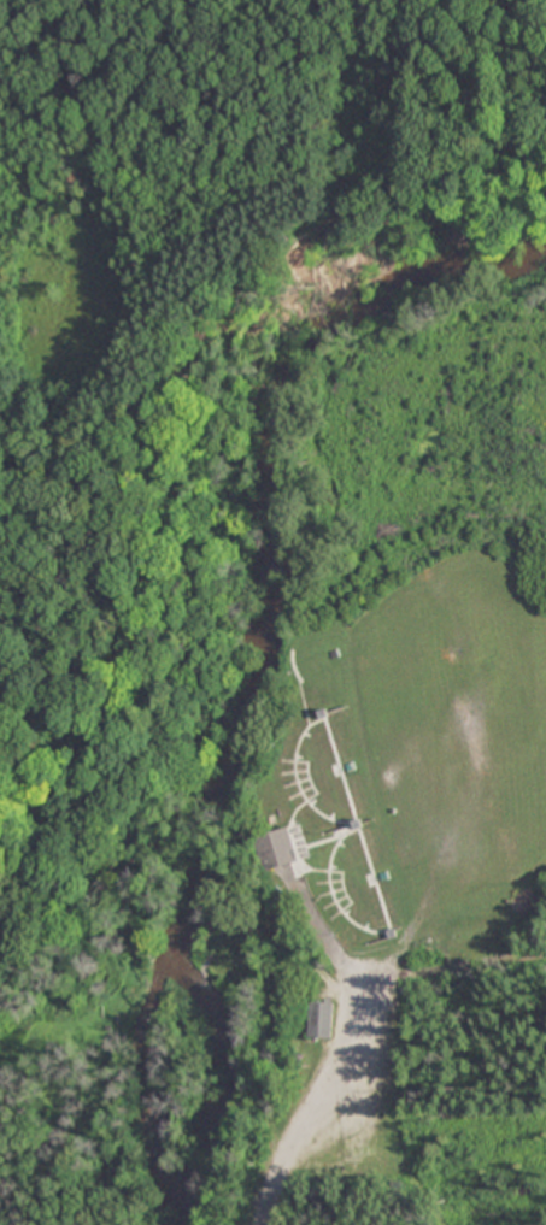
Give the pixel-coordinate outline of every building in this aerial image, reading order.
[(301,863),(291,827),(255,837),(264,873),(301,863)] [(333,1038),(333,1002),(310,1002),(310,1038),(333,1038)]
